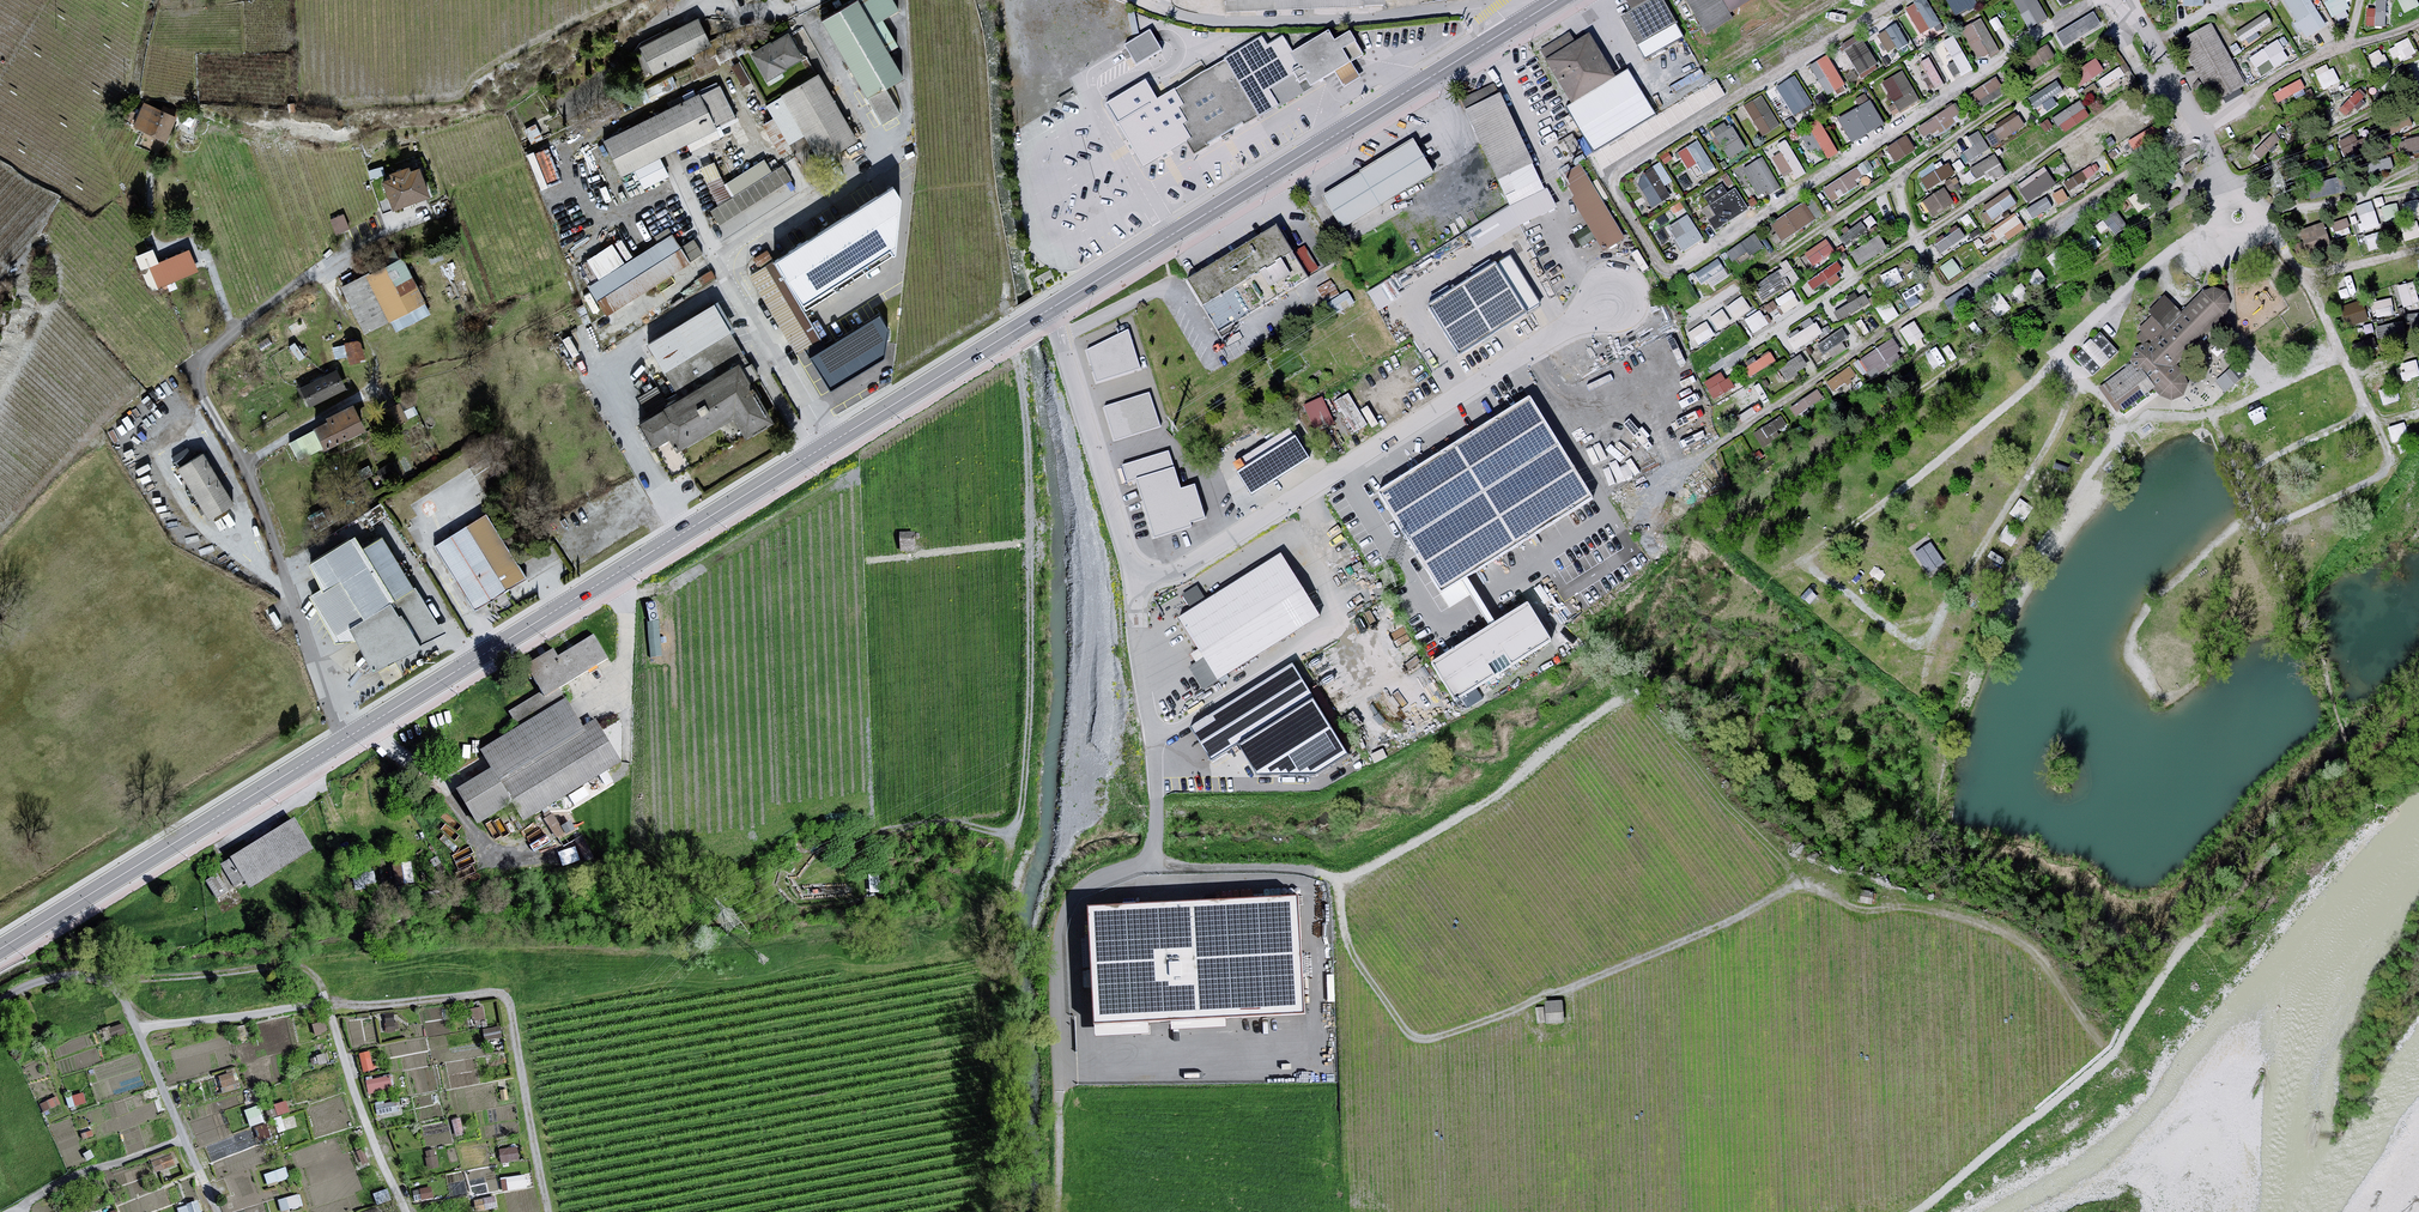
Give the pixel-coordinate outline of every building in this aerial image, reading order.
[(823,24),(880,121),(898,110),(888,93),(905,83),(888,54),(897,48),(881,21),(899,11),(893,0),(864,0),(823,24)] [(1229,9),(1387,4),(1387,0),(1229,0),(1229,9)] [(1679,34),(1660,0),(1628,0),(1633,9),(1621,16),(1642,54),(1679,34)] [(1689,1),(1707,31),(1759,0),(1691,0),(1689,1)] [(1926,0),(1918,0),(1905,8),(1921,34),(1940,23),(1926,0)] [(1975,0),(1947,0),(1957,15),(1977,3),(1975,0)] [(2036,0),(2013,0),(2030,28),(2047,18),(2036,0)] [(2297,22),(2294,24),(2300,33),(2303,31),(2306,37),(2326,25),(2311,0),(2312,0),(2284,0),(2297,22)] [(2328,0),(2324,2),(2332,17),(2335,16),(2338,22),(2349,16),(2346,9),(2350,7),(2346,1),(2347,0),(2328,0)] [(2375,8),(2367,8),(2366,25),(2385,26),(2386,0),(2375,0),(2375,8)] [(2404,13),(2418,5),(2418,4),(2417,0),(2398,0),(2404,13)] [(2100,24),(2093,12),(2056,34),(2063,46),(2100,24)] [(2271,22),(2265,13),(2236,32),(2242,41),(2271,22)] [(698,17),(638,45),(651,72),(711,45),(698,17)] [(1998,49),(1981,19),(1962,30),(1979,59),(1998,49)] [(1908,44),(1895,23),(1886,29),(1898,50),(1908,44)] [(2211,23),(2180,40),(2215,102),(2246,85),(2211,23)] [(1585,29),(1543,51),(1594,147),(1653,116),(1628,70),(1612,79),(1585,29)] [(1125,43),(1136,64),(1160,51),(1149,30),(1125,43)] [(792,35),(753,53),(764,76),(803,58),(792,35)] [(1971,69),(1953,37),(1934,47),(1952,79),(1971,69)] [(2396,62),(2417,52),(2410,37),(2389,46),(2396,62)] [(1263,42),(1174,93),(1183,110),(1179,112),(1186,125),(1181,128),(1189,142),(1184,146),(1191,158),(1362,60),(1350,38),(1333,47),(1328,38),(1293,58),(1284,41),(1268,51),(1263,42)] [(1877,65),(1862,39),(1844,50),(1859,75),(1877,65)] [(2278,41),(2251,58),(2262,75),(2288,58),(2278,41)] [(2032,70),(2056,55),(2048,43),(2024,58),(2032,70)] [(1845,84),(1826,55),(1809,66),(1828,95),(1845,84)] [(2081,85),(2106,69),(2097,56),(2072,72),(2081,85)] [(1944,83),(1928,57),(1919,62),(1935,88),(1944,83)] [(2324,88),(2339,81),(2330,62),(2315,69),(2324,88)] [(2099,80),(2104,87),(2125,73),(2120,66),(2099,80)] [(1919,100),(1902,71),(1883,82),(1895,103),(1889,107),(1894,115),(1919,100)] [(819,75),(783,95),(820,162),(856,142),(819,75)] [(1794,76),(1776,87),(1794,115),(1812,104),(1794,76)] [(1995,76),(1971,90),(1981,106),(2005,92),(1995,76)] [(2301,76),(2273,92),(2279,102),(2307,87),(2301,76)] [(2040,116),(2060,105),(2054,94),(2064,89),(2058,79),(2029,96),(2040,116)] [(1183,110),(1174,93),(1157,102),(1145,81),(1108,103),(1145,168),(1184,146),(1189,142),(1181,128),(1186,125),(1179,112),(1183,110)] [(713,86),(603,139),(620,173),(634,166),(644,186),(667,174),(658,156),(730,121),(713,86)] [(1539,186),(1494,87),(1465,100),(1509,200),(1539,186)] [(1762,95),(1744,106),(1762,135),(1780,125),(1762,95)] [(1883,123),(1869,100),(1838,119),(1852,142),(1883,123)] [(2083,101),(2054,113),(2061,130),(2090,118),(2083,101)] [(1962,115),(1952,102),(1918,126),(1927,140),(1962,115)] [(2104,117),(2109,133),(2139,125),(2135,109),(2104,117)] [(145,110),(138,128),(165,137),(172,119),(145,110)] [(2018,113),(1987,135),(1994,145),(2025,122),(2018,113)] [(1838,152),(1818,119),(1807,126),(1827,159),(1838,152)] [(1745,149),(1732,127),(1716,137),(1729,159),(1745,149)] [(1636,130),(1594,149),(1602,166),(1644,146),(1636,130)] [(2276,130),(2263,141),(2269,149),(2283,138),(2276,130)] [(1887,146),(1896,162),(1917,148),(1907,133),(1887,146)] [(2339,139),(2346,156),(2362,149),(2356,133),(2339,139)] [(2418,150),(2418,136),(2398,140),(2401,154),(2418,150)] [(2091,137),(2062,157),(2070,169),(2100,150),(2091,137)] [(1325,190),(1344,223),(1432,173),(1414,140),(1325,190)] [(1806,173),(1785,140),(1777,145),(1798,179),(1806,173)] [(1697,178),(1714,168),(1698,141),(1680,151),(1697,178)] [(541,182),(557,175),(545,148),(529,154),(541,182)] [(1998,154),(1964,169),(1970,184),(2005,168),(1998,154)] [(1780,187),(1762,157),(1743,168),(1762,198),(1780,187)] [(2370,171),(2393,165),(2391,157),(2368,163),(2370,171)] [(720,222),(789,177),(781,166),(770,171),(763,159),(724,184),(714,161),(702,169),(719,206),(712,210),(720,222)] [(2199,165),(2195,159),(2185,166),(2189,172),(2199,165)] [(1930,190),(1955,171),(1947,160),(1921,179),(1930,190)] [(1855,178),(1873,169),(1869,161),(1823,185),(1831,200),(1859,186),(1855,178)] [(2094,162),(2062,180),(2068,189),(2099,171),(2094,162)] [(412,165),(379,177),(390,206),(423,194),(412,165)] [(1622,237),(1581,165),(1562,175),(1603,248),(1622,237)] [(2017,184),(2028,201),(2057,183),(2047,165),(2017,184)] [(1670,196),(1652,167),(1643,173),(1638,184),(1652,208),(1670,196)] [(2070,189),(2072,193),(2101,176),(2099,172),(2070,189)] [(1954,174),(1944,182),(1950,191),(1961,183),(1954,174)] [(2309,181),(2311,197),(2345,191),(2342,175),(2309,181)] [(891,183),(776,258),(808,307),(894,252),(901,201),(891,183)] [(1923,200),(1934,216),(1955,202),(1944,185),(1923,200)] [(2053,194),(2060,204),(2070,197),(2062,187),(2053,194)] [(1721,225),(1748,209),(1735,188),(1709,205),(1721,225)] [(1980,207),(1990,221),(2017,201),(2008,188),(1980,207)] [(2138,193),(2130,197),(2136,210),(2145,206),(2138,193)] [(2048,195),(2027,208),(2033,218),(2054,205),(2048,195)] [(1771,223),(1783,240),(1816,216),(1804,199),(1771,223)] [(2408,199),(2409,216),(2418,215),(2418,199),(2408,199)] [(2357,203),(2362,230),(2380,226),(2374,200),(2357,203)] [(2388,222),(2401,216),(2395,201),(2381,208),(2388,222)] [(1668,211),(1674,220),(1687,211),(1681,202),(1668,211)] [(2104,219),(2115,231),(2126,220),(2116,209),(2104,219)] [(1847,244),(1877,221),(1871,213),(1850,229),(1850,228),(1840,235),(1847,244)] [(2020,214),(1991,227),(1998,242),(2027,229),(2020,214)] [(1688,215),(1668,227),(1683,251),(1703,239),(1688,215)] [(2333,222),(2337,231),(2352,225),(2349,216),(2333,222)] [(2307,249),(2331,241),(2325,220),(2301,227),(2307,249)] [(2405,239),(2418,236),(2418,220),(2402,223),(2405,239)] [(1278,227),(1187,279),(1213,324),(1304,272),(1278,227)] [(1935,242),(1940,251),(1967,237),(1962,227),(1935,242)] [(1727,250),(1735,262),(1763,243),(1755,232),(1727,250)] [(1880,233),(1852,252),(1860,264),(1888,245),(1880,233)] [(671,236),(587,284),(602,310),(686,262),(671,236)] [(1804,252),(1812,265),(1836,251),(1828,237),(1804,252)] [(683,245),(692,258),(702,251),(694,238),(683,245)] [(1308,275),(1323,266),(1310,241),(1294,249),(1308,275)] [(153,262),(161,283),(192,270),(184,249),(153,262)] [(1704,287),(1729,274),(1721,257),(1695,270),(1704,287)] [(400,258),(349,283),(371,328),(390,319),(395,330),(428,315),(400,258)] [(1431,305),(1459,349),(1533,302),(1506,258),(1431,305)] [(1766,300),(1800,276),(1788,260),(1755,284),(1766,300)] [(1813,288),(1827,279),(1831,284),(1845,275),(1835,261),(1808,280),(1813,288)] [(2345,297),(2357,293),(2351,275),(2339,279),(2345,297)] [(1333,279),(1318,287),(1331,309),(1346,300),(1333,279)] [(2418,301),(2418,294),(2414,279),(2398,284),(2405,306),(2418,301)] [(1387,280),(1369,289),(1378,306),(1396,297),(1387,280)] [(1945,301),(1955,314),(1976,299),(1967,285),(1945,301)] [(1795,288),(1777,297),(1784,312),(1802,303),(1795,288)] [(2134,359),(2135,365),(2150,387),(2161,395),(2172,398),(2182,393),(2187,383),(2182,373),(2174,365),(2225,313),(2229,302),(2224,292),(2213,288),(2203,291),(2181,313),(2165,297),(2149,312),(2152,315),(2139,328),(2142,332),(2136,337),(2143,344),(2137,349),(2134,359)] [(1833,307),(1838,318),(1871,304),(1867,293),(1833,307)] [(1710,315),(1719,330),(1754,309),(1745,295),(1710,315)] [(2365,295),(2347,301),(2353,322),(2371,316),(2365,295)] [(2375,299),(2377,316),(2395,314),(2393,297),(2375,299)] [(1766,306),(1775,319),(1784,312),(1775,300),(1766,306)] [(679,396),(743,360),(712,305),(648,341),(679,396)] [(1746,318),(1754,332),(1770,323),(1761,309),(1746,318)] [(877,313),(810,349),(829,385),(896,349),(877,313)] [(1901,328),(1910,344),(1925,335),(1916,319),(1901,328)] [(1694,346),(1716,334),(1708,320),(1686,332),(1694,346)] [(1816,320),(1789,339),(1796,349),(1824,331),(1816,320)] [(2380,339),(2406,336),(2404,320),(2378,323),(2380,339)] [(1821,339),(1829,357),(1853,346),(1845,328),(1821,339)] [(1089,349),(1097,380),(1138,369),(1127,329),(1089,349)] [(2099,333),(2074,357),(2092,375),(2117,352),(2099,333)] [(1871,377),(1906,357),(1894,337),(1859,357),(1871,377)] [(357,341),(344,344),(348,361),(361,358),(357,341)] [(1802,352),(1779,367),(1787,379),(1810,364),(1802,352)] [(2418,376),(2418,365),(2418,359),(2402,361),(2405,378),(2418,376)] [(776,416),(743,360),(679,396),(639,419),(653,443),(668,434),(677,449),(733,417),(743,435),(776,416)] [(1851,364),(1827,381),(1834,391),(1858,373),(1851,364)] [(2135,365),(2105,386),(2121,408),(2150,387),(2135,365)] [(1713,397),(1734,386),(1725,369),(1704,379),(1713,397)] [(302,384),(310,403),(342,388),(333,370),(302,384)] [(2229,370),(2216,380),(2224,390),(2237,380),(2229,370)] [(645,406),(665,397),(659,384),(639,394),(645,406)] [(1819,388),(1790,405),(1796,415),(1825,398),(1819,388)] [(1352,390),(1338,397),(1352,431),(1367,425),(1352,390)] [(1150,392),(1104,406),(1113,437),(1159,424),(1150,392)] [(1591,491),(1531,395),(1382,488),(1442,584),(1591,491)] [(1320,396),(1303,406),(1317,432),(1334,422),(1320,396)] [(387,408),(396,423),(409,415),(400,400),(387,408)] [(2095,419),(2091,407),(2085,409),(2088,421),(2095,419)] [(318,430),(325,444),(358,429),(351,415),(318,430)] [(1754,429),(1762,447),(1775,440),(1771,432),(1787,424),(1782,415),(1754,429)] [(2108,427),(2105,416),(2098,417),(2101,429),(2108,427)] [(2227,425),(2232,437),(2250,428),(2244,417),(2227,425)] [(2403,422),(2389,426),(2393,439),(2407,435),(2403,422)] [(2081,438),(2070,433),(2067,440),(2078,444),(2081,438)] [(1238,470),(1250,491),(1306,458),(1294,437),(1238,470)] [(231,503),(202,449),(174,464),(203,518),(231,503)] [(2083,454),(2072,449),(2069,455),(2079,460),(2083,454)] [(1154,536),(1204,520),(1193,484),(1180,488),(1168,450),(1118,465),(1123,481),(1136,477),(1154,536)] [(2068,464),(2056,461),(2055,468),(2066,471),(2068,464)] [(521,578),(483,515),(440,541),(477,604),(521,578)] [(370,674),(437,632),(372,527),(305,569),(370,674)] [(1931,544),(1916,553),(1928,571),(1942,563),(1931,544)] [(1275,556),(1178,618),(1216,677),(1313,615),(1275,556)] [(1526,607),(1433,663),(1452,694),(1545,638),(1526,607)] [(659,618),(649,620),(654,654),(664,652),(659,618)] [(529,671),(542,693),(605,655),(592,632),(529,671)] [(1297,664),(1190,726),(1209,758),(1237,742),(1257,769),(1313,768),(1346,749),(1297,664)] [(1310,688),(1336,728),(1343,724),(1317,683),(1310,688)] [(521,817),(615,761),(575,694),(481,750),(493,770),(466,786),(484,816),(510,800),(521,817)] [(295,825),(225,866),(240,893),(311,852),(295,825)] [(1296,893),(1091,907),(1097,1019),(1303,1009),(1296,893)] [(1562,1014),(1538,1014),(1538,1034),(1562,1034),(1562,1014)] [(364,1070),(376,1068),(373,1049),(361,1051),(364,1070)] [(226,1090),(240,1086),(234,1069),(220,1074),(226,1090)] [(368,1076),(369,1091),(394,1089),(393,1074),(368,1076)] [(251,1125),(265,1122),(262,1104),(248,1107),(251,1125)] [(154,1161),(159,1170),(176,1162),(172,1153),(154,1161)] [(288,1166),(270,1171),(273,1180),(290,1175),(288,1166)] [(532,1173),(504,1174),(504,1187),(532,1186),(532,1173)] [(202,1211),(199,1201),(180,1206),(181,1211),(200,1211),(202,1211)]
